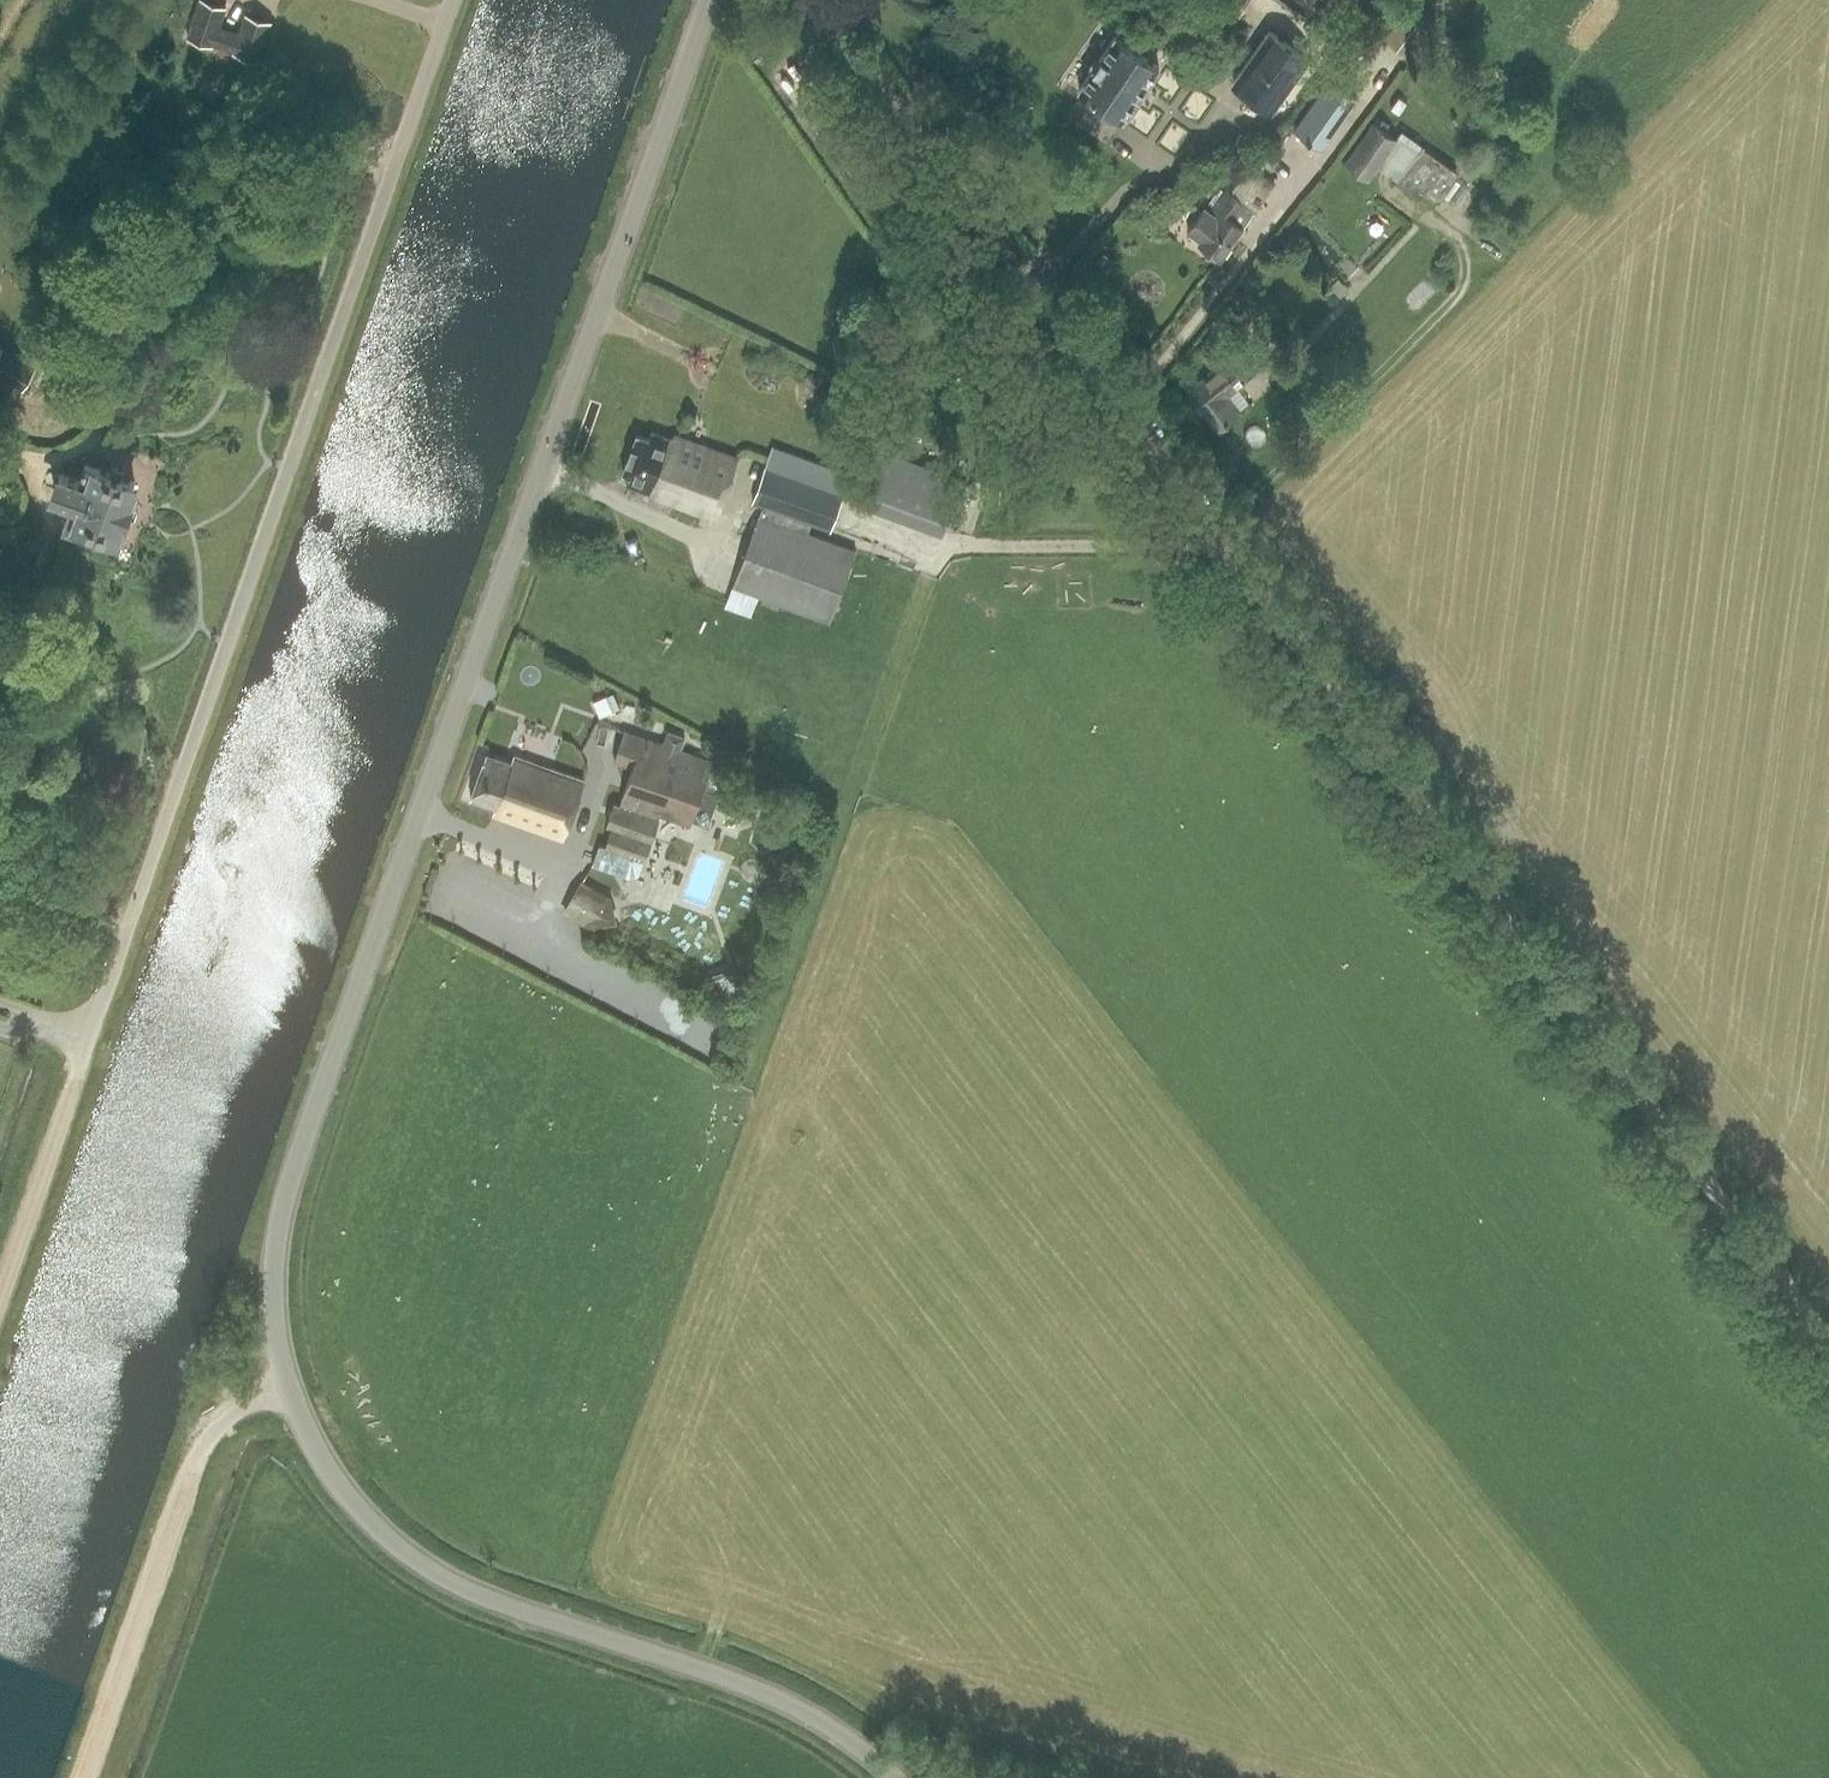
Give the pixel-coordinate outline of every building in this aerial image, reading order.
[(249,23),(228,16),(233,0),(206,0),(197,26),(268,50),(281,11),(256,3),(249,23)] [(1365,10),(1371,0),(1348,0),(1365,10)] [(1392,3),(1387,0),(1379,0),(1370,13),(1380,20),(1392,3)] [(1432,29),(1404,10),(1384,39),(1412,58),(1432,29)] [(1310,58),(1270,29),(1232,82),(1272,111),(1310,58)] [(1125,121),(1162,68),(1118,36),(1080,89),(1125,121)] [(1295,126),(1324,146),(1359,94),(1330,74),(1295,126)] [(1344,161),(1370,179),(1399,138),(1397,137),(1373,120),(1344,161)] [(1425,145),(1399,182),(1416,194),(1420,188),(1439,201),(1460,171),(1425,145)] [(1265,165),(1254,157),(1233,188),(1261,208),(1277,185),(1260,173),(1265,165)] [(1257,214),(1228,194),(1227,193),(1215,210),(1221,214),(1219,217),(1206,207),(1188,233),(1201,242),(1199,245),(1222,262),(1257,214)] [(1349,287),(1338,277),(1329,286),(1340,296),(1349,287)] [(21,388),(35,363),(4,345),(0,352),(0,375),(21,388)] [(1227,396),(1256,375),(1239,352),(1224,363),(1225,365),(1189,391),(1216,428),(1238,412),(1227,396)] [(808,376),(806,383),(810,389),(816,390),(822,387),(824,381),(820,375),(814,373),(808,376)] [(717,517),(738,458),(676,436),(674,439),(650,431),(649,435),(638,431),(624,470),(633,473),(629,486),(717,517)] [(832,532),(856,466),(776,437),(752,504),(764,508),(728,606),(751,615),(758,597),(830,623),(856,550),(808,532),(811,524),(832,532)] [(882,447),(861,502),(943,531),(964,474),(882,447)] [(122,540),(142,479),(84,460),(78,475),(59,469),(51,494),(71,501),(62,526),(112,542),(113,537),(122,540)] [(611,828),(605,845),(601,844),(594,864),(631,877),(636,876),(641,872),(645,862),(660,816),(690,826),(692,821),(708,826),(719,795),(747,804),(755,780),(712,765),(713,760),(681,749),(686,736),(668,730),(663,742),(625,729),(613,763),(632,769),(623,798),(616,796),(606,827),(611,828)] [(565,839),(586,779),(515,754),(513,761),(488,753),(472,799),(496,807),(493,813),(565,839)] [(611,896),(582,879),(562,912),(593,929),(617,923),(611,896)] [(736,968),(713,975),(723,1006),(746,999),(736,968)]
